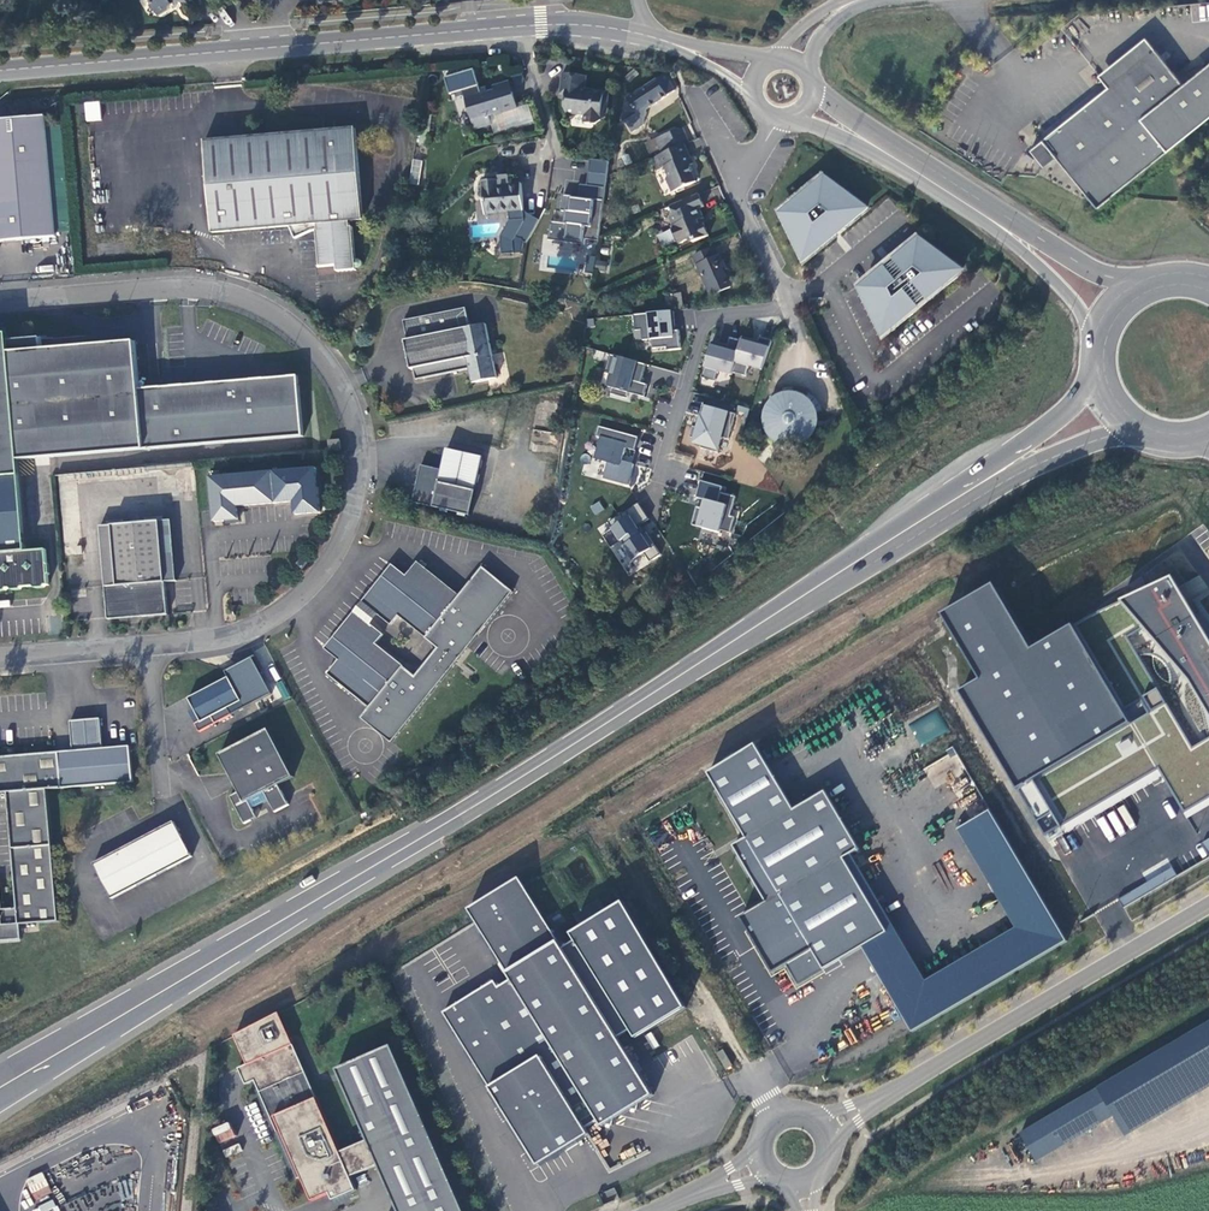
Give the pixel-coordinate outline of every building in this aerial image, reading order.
[(154,2),(159,9),(165,11),(171,7),(172,4),(178,0),(155,0),(154,2)] [(1148,37),(1101,75),(1110,87),(1158,49),(1148,37)] [(1186,84),(1158,49),(1110,87),(1045,140),(1047,142),(1040,149),(1037,151),(1034,148),(1033,149),(1047,167),(1059,157),(1090,196),(1100,208),(1208,119),(1208,65),(1186,84)] [(502,114),(517,109),(509,82),(494,86),(495,91),(482,95),(479,86),(474,70),(446,78),(450,95),(463,91),(475,129),(491,125),(488,116),(501,112),(502,114)] [(587,77),(563,74),(560,95),(569,96),(568,102),(565,102),(564,108),(567,114),(585,116),(584,124),(596,125),(601,121),(602,109),(607,109),(609,93),(585,90),(587,77)] [(675,90),(666,75),(627,99),(629,102),(626,104),(625,119),(632,132),(644,125),(648,108),(675,90)] [(85,121),(101,120),(100,101),(84,101),(85,121)] [(56,238),(46,117),(0,121),(0,243),(56,238)] [(356,128),(204,141),(212,233),(317,224),(317,228),(316,228),(320,267),(317,267),(318,275),(354,272),(354,270),(356,270),(356,269),(355,259),(353,227),(348,227),(348,221),(364,220),(363,211),(358,154),(356,128)] [(675,130),(662,137),(669,152),(683,145),(675,130)] [(663,155),(669,152),(662,137),(656,140),(663,155)] [(690,165),(694,163),(685,144),(683,145),(669,152),(663,155),(655,159),(660,170),(666,167),(669,175),(668,179),(674,192),(698,181),(690,165)] [(820,181),(786,209),(788,212),(781,217),(802,260),(809,255),(811,257),(834,238),(832,235),(837,231),(839,234),(863,215),(860,212),(867,207),(829,178),(822,184),(820,181)] [(486,215),(524,212),(521,184),(499,186),(498,180),(483,181),(486,215)] [(699,209),(703,207),(698,195),(669,208),(673,216),(668,218),(672,227),(671,227),(679,245),(691,240),(693,243),(709,236),(701,219),(703,218),(699,209)] [(889,330),(891,332),(920,308),(918,305),(927,298),(929,301),(958,277),(956,274),(963,268),(924,240),(917,246),(915,243),(895,260),(898,263),(889,270),(886,267),(866,284),(868,287),(861,292),(882,335),(889,330)] [(557,255),(550,254),(549,264),(574,266),(576,243),(558,241),(557,255)] [(732,287),(723,267),(726,265),(721,254),(717,256),(713,248),(694,256),(711,296),(732,287)] [(594,258),(586,257),(584,270),(592,272),(594,258)] [(358,259),(355,259),(356,269),(359,269),(361,268),(362,267),(364,265),(364,263),(362,261),(360,259),(358,259)] [(604,271),(607,262),(597,259),(594,268),(604,271)] [(685,309),(682,293),(673,295),(675,310),(685,309)] [(472,384),(497,379),(486,325),(470,328),(466,309),(404,322),(408,341),(405,342),(411,371),(414,370),(414,373),(424,379),(469,370),(472,384)] [(673,312),(633,317),(635,333),(641,332),(642,342),(652,341),(653,350),(667,348),(667,351),(681,349),(678,331),(675,331),(673,312)] [(19,459),(55,457),(47,350),(10,353),(8,335),(0,335),(0,591),(6,591),(8,588),(10,588),(13,590),(21,589),(23,587),(34,586),(36,588),(44,588),(46,585),(49,585),(49,576),(51,573),(50,565),(48,563),(47,549),(27,551),(19,459)] [(758,341),(742,336),(741,340),(733,372),(746,376),(749,366),(762,369),(772,340),(759,336),(758,341)] [(733,372),(741,340),(730,337),(728,347),(724,346),(725,344),(716,341),(716,343),(712,342),(703,377),(716,381),(719,371),(732,375),(733,372)] [(134,342),(47,350),(55,457),(303,436),(298,376),(251,380),(171,387),(140,390),(134,342)] [(647,364),(611,355),(606,372),(612,373),(608,387),(612,388),(611,394),(628,398),(630,393),(645,397),(648,384),(642,383),(647,364)] [(779,397),(774,401),(770,406),(767,412),(766,419),(767,425),(769,431),(773,436),(779,441),(779,440),(785,443),(791,443),(797,443),(803,440),(803,441),(809,437),(813,432),(815,426),(816,419),(815,413),(813,407),(809,401),(804,397),(798,395),(791,394),(785,395),(779,397)] [(737,414),(703,405),(701,416),(702,417),(699,428),(694,426),(691,437),(696,439),(695,443),(702,445),(701,448),(719,452),(723,438),(729,439),(737,414)] [(628,485),(640,437),(600,426),(591,460),(603,463),(599,477),(628,485)] [(331,451),(341,451),(341,440),(330,441),(331,451)] [(413,503),(452,512),(471,516),(484,457),(447,448),(442,470),(421,466),(413,503)] [(274,472),(212,478),(216,522),(240,520),(239,507),(277,504),(274,472)] [(696,500),(691,526),(730,533),(733,516),(731,515),(734,494),(720,492),(721,484),(698,480),(695,500),(696,500)] [(589,507),(595,515),(604,509),(598,500),(589,507)] [(597,527),(628,576),(661,556),(641,523),(648,519),(638,502),(597,527)] [(172,520),(160,521),(165,583),(176,582),(172,520)] [(105,587),(108,620),(168,615),(165,583),(160,521),(100,526),(101,534),(113,533),(117,586),(105,587)] [(101,534),(105,587),(117,586),(113,533),(101,534)] [(413,561),(402,576),(387,565),(358,603),(375,615),(387,625),(395,616),(422,637),(422,638),(434,647),(412,676),(400,666),(401,666),(373,644),(380,635),(367,625),(351,612),(321,650),(336,662),(325,676),(367,709),(360,719),(391,743),(465,647),(509,589),(478,565),(455,594),(413,561)] [(940,612),(977,676),(954,690),(1016,789),(1045,836),(1157,768),(1184,813),(1208,798),(1208,643),(1169,574),(1069,624),(1028,647),(990,583),(940,612)] [(358,603),(351,612),(367,625),(375,615),(358,603)] [(196,724),(200,732),(273,694),(253,658),(226,672),(230,677),(189,699),(201,721),(196,724)] [(282,700),(289,698),(284,681),(276,683),(282,700)] [(910,723),(919,745),(949,732),(939,710),(910,723)] [(59,922),(49,790),(134,782),(131,746),(104,749),(101,719),(71,721),(74,751),(0,757),(0,794),(8,794),(10,818),(15,879),(18,910),(2,911),(0,881),(0,943),(22,941),(20,925),(59,922)] [(220,755),(239,792),(231,797),(245,824),(258,818),(253,809),(269,801),(275,812),(290,805),(280,785),(294,777),(270,729),(220,755)] [(757,743),(709,772),(747,838),(734,845),(768,901),(741,917),(774,972),(787,964),(799,984),(863,946),(913,1031),(1067,941),(991,810),(959,829),(1020,932),(924,989),(845,858),(861,849),(827,791),(795,809),(757,743)] [(94,864),(112,899),(193,857),(174,822),(94,864)] [(1143,877),(1146,882),(1119,898),(1124,906),(1177,875),(1168,862),(1143,877)] [(654,1095),(618,1037),(631,1029),(637,1038),(687,1007),(624,901),(572,933),(576,940),(563,948),(520,877),(469,909),(512,979),(500,987),(496,981),(444,1012),(539,1165),(590,1134),(586,1128),(599,1120),(603,1126),(607,1124),(614,1125),(615,1118),(631,1108),(639,1110),(640,1103),(654,1095)] [(393,1044),(338,1068),(369,1138),(342,1150),(281,1012),(236,1034),(249,1063),(240,1067),(247,1083),(256,1079),(299,1178),(303,1176),(313,1200),(332,1192),(335,1199),(358,1189),(352,1176),(380,1163),(400,1210),(466,1210),(393,1044)] [(1208,1075),(1208,1020),(1020,1132),(1037,1160),(1114,1114),(1122,1127),(1208,1075)] [(732,1064),(723,1049),(717,1053),(726,1069),(732,1064)] [(211,1128),(218,1144),(235,1137),(229,1121),(211,1128)] [(43,1172),(25,1179),(33,1201),(51,1194),(43,1172)]
